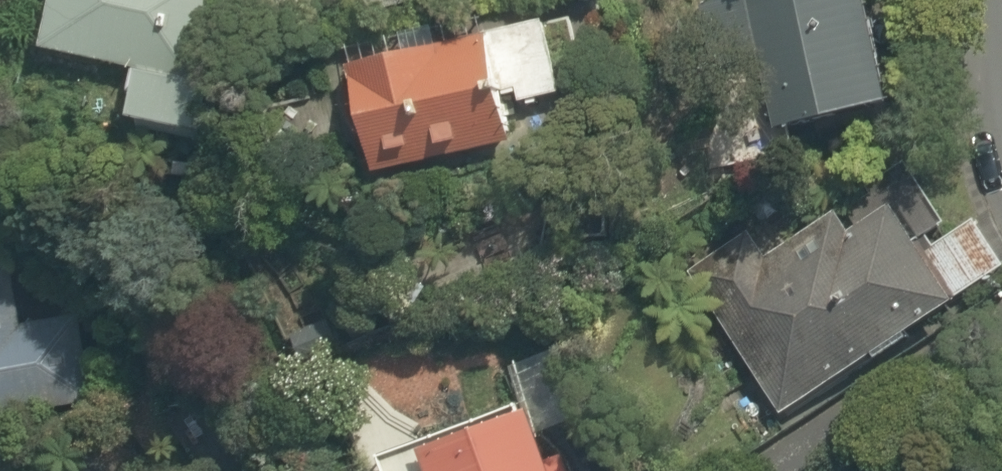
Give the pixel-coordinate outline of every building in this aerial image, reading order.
[(39,52),(131,71),(122,116),(192,130),(201,85),(218,0),(50,0),(39,52)] [(342,21),(423,0),(337,0),(342,21)] [(773,140),(895,101),(863,0),(762,0),(730,10),(773,140)] [(552,17),(340,69),(366,176),(578,125),(552,17)] [(782,265),(766,239),(694,283),(776,420),(960,310),(893,198),(782,265)] [(0,258),(0,427),(95,411),(68,246),(0,258)] [(375,467),(376,470),(556,470),(531,406),(375,467)]
